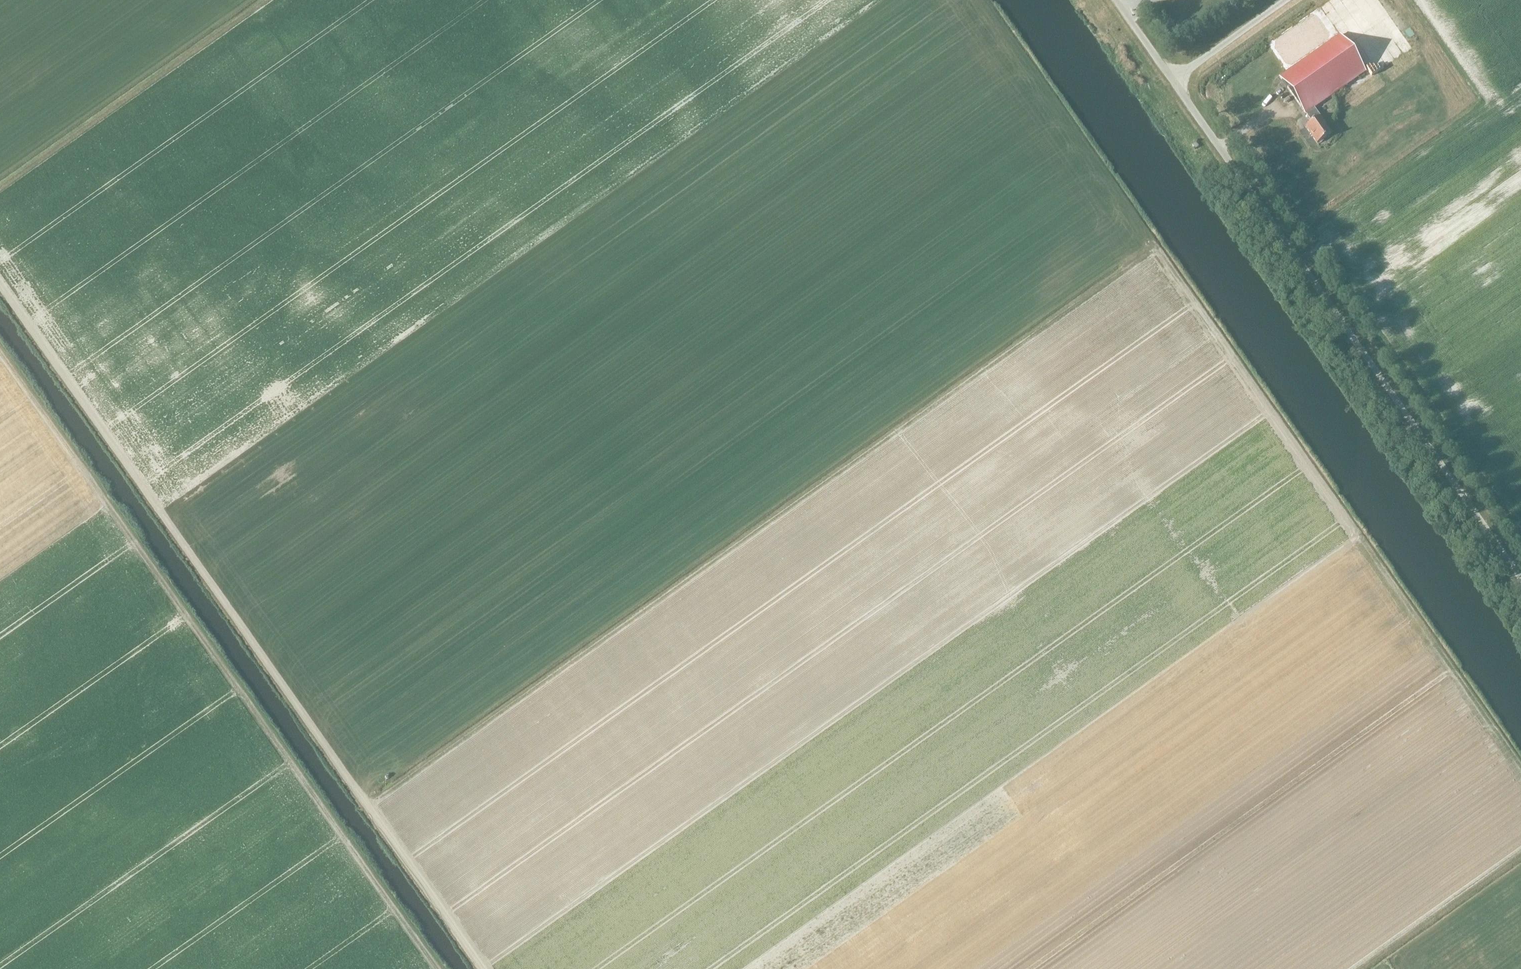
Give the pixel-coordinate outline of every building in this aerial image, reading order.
[(1292,30),(1265,49),(1268,54),(1318,20),(1314,13),(1297,25),(1300,30),(1295,34),(1292,30)] [(1273,74),(1295,112),(1359,75),(1334,31),(1332,32),(1324,19),(1268,52),(1279,71),(1273,74)] [(1301,111),(1305,118),(1313,114),(1309,107),(1301,111)] [(1316,115),(1299,122),(1308,142),(1324,135),(1316,115)] [(1383,159),(1391,154),(1388,149),(1380,154),(1383,159)]
